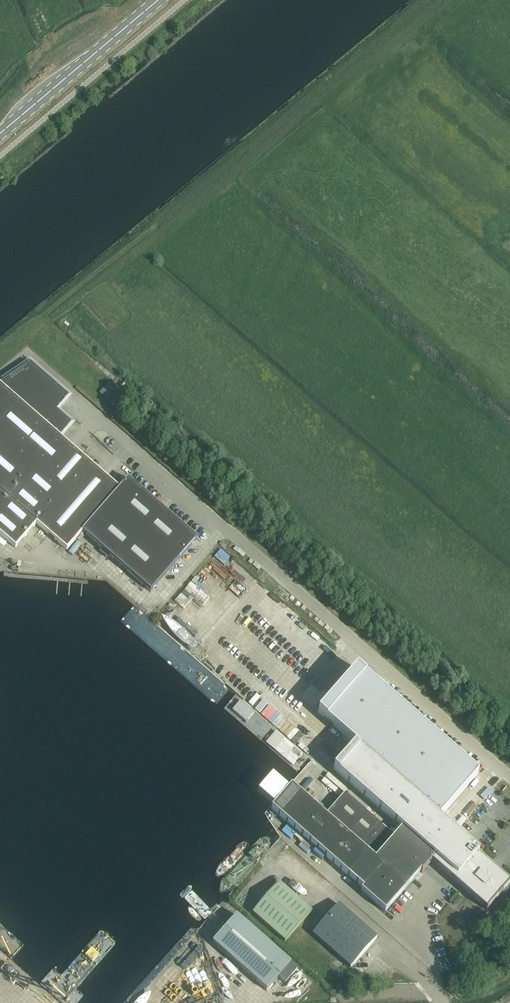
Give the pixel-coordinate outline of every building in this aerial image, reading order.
[(36,524),(66,550),(82,532),(151,592),(197,539),(128,479),(120,489),(59,437),(71,423),(56,410),(68,396),(30,362),(0,383),(0,535),(15,548),(36,524)] [(111,381),(114,376),(104,368),(101,372),(111,381)] [(105,404),(115,411),(124,399),(115,392),(105,404)] [(256,582),(253,586),(271,603),(275,599),(256,582)] [(215,608),(205,599),(199,606),(190,598),(180,609),(198,626),(215,608)] [(224,630),(231,622),(216,608),(209,616),(224,630)] [(183,623),(172,633),(183,644),(194,634),(183,623)] [(492,788),(371,682),(332,726),(453,832),(492,788)] [(309,741),(306,747),(311,749),(308,755),(311,757),(317,746),(309,741)] [(402,830),(395,838),(344,794),(325,816),(291,786),(288,789),(273,806),(271,809),(382,906),(425,857),(486,910),(508,884),(454,836),(456,834),(353,745),(333,769),(402,830)] [(288,890),(298,894),(301,884),(291,881),(288,890)] [(285,942),(312,911),(279,882),(252,913),(285,942)] [(339,904),(312,934),(350,968),(377,938),(339,904)] [(236,916),(212,943),(267,991),(279,978),(285,983),(297,970),(291,964),(236,916)] [(191,947),(186,951),(191,958),(196,953),(191,947)]
